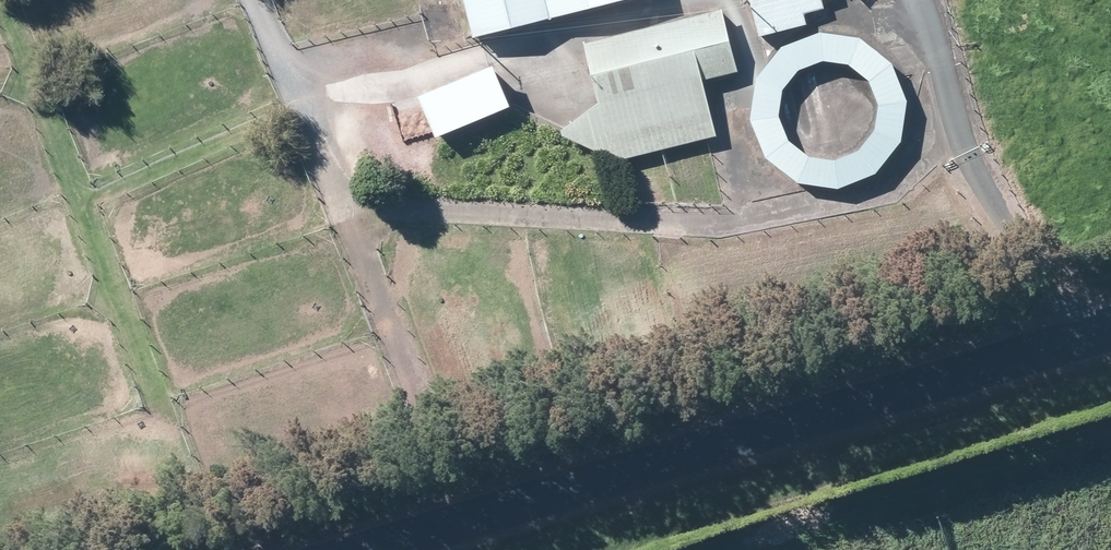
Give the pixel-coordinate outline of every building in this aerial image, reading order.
[(468,28),(591,0),(461,0),(468,28)] [(755,36),(808,24),(805,13),(824,9),(822,0),(746,0),(755,36)] [(600,100),(560,133),(622,162),(722,138),(709,85),(743,77),(727,10),(586,43),(600,100)] [(894,65),(856,39),(821,33),(780,47),(757,78),(749,120),(764,158),(799,184),(840,192),(880,176),(901,140),(907,101),(894,65)] [(419,96),(436,138),(511,107),(494,65),(419,96)]
